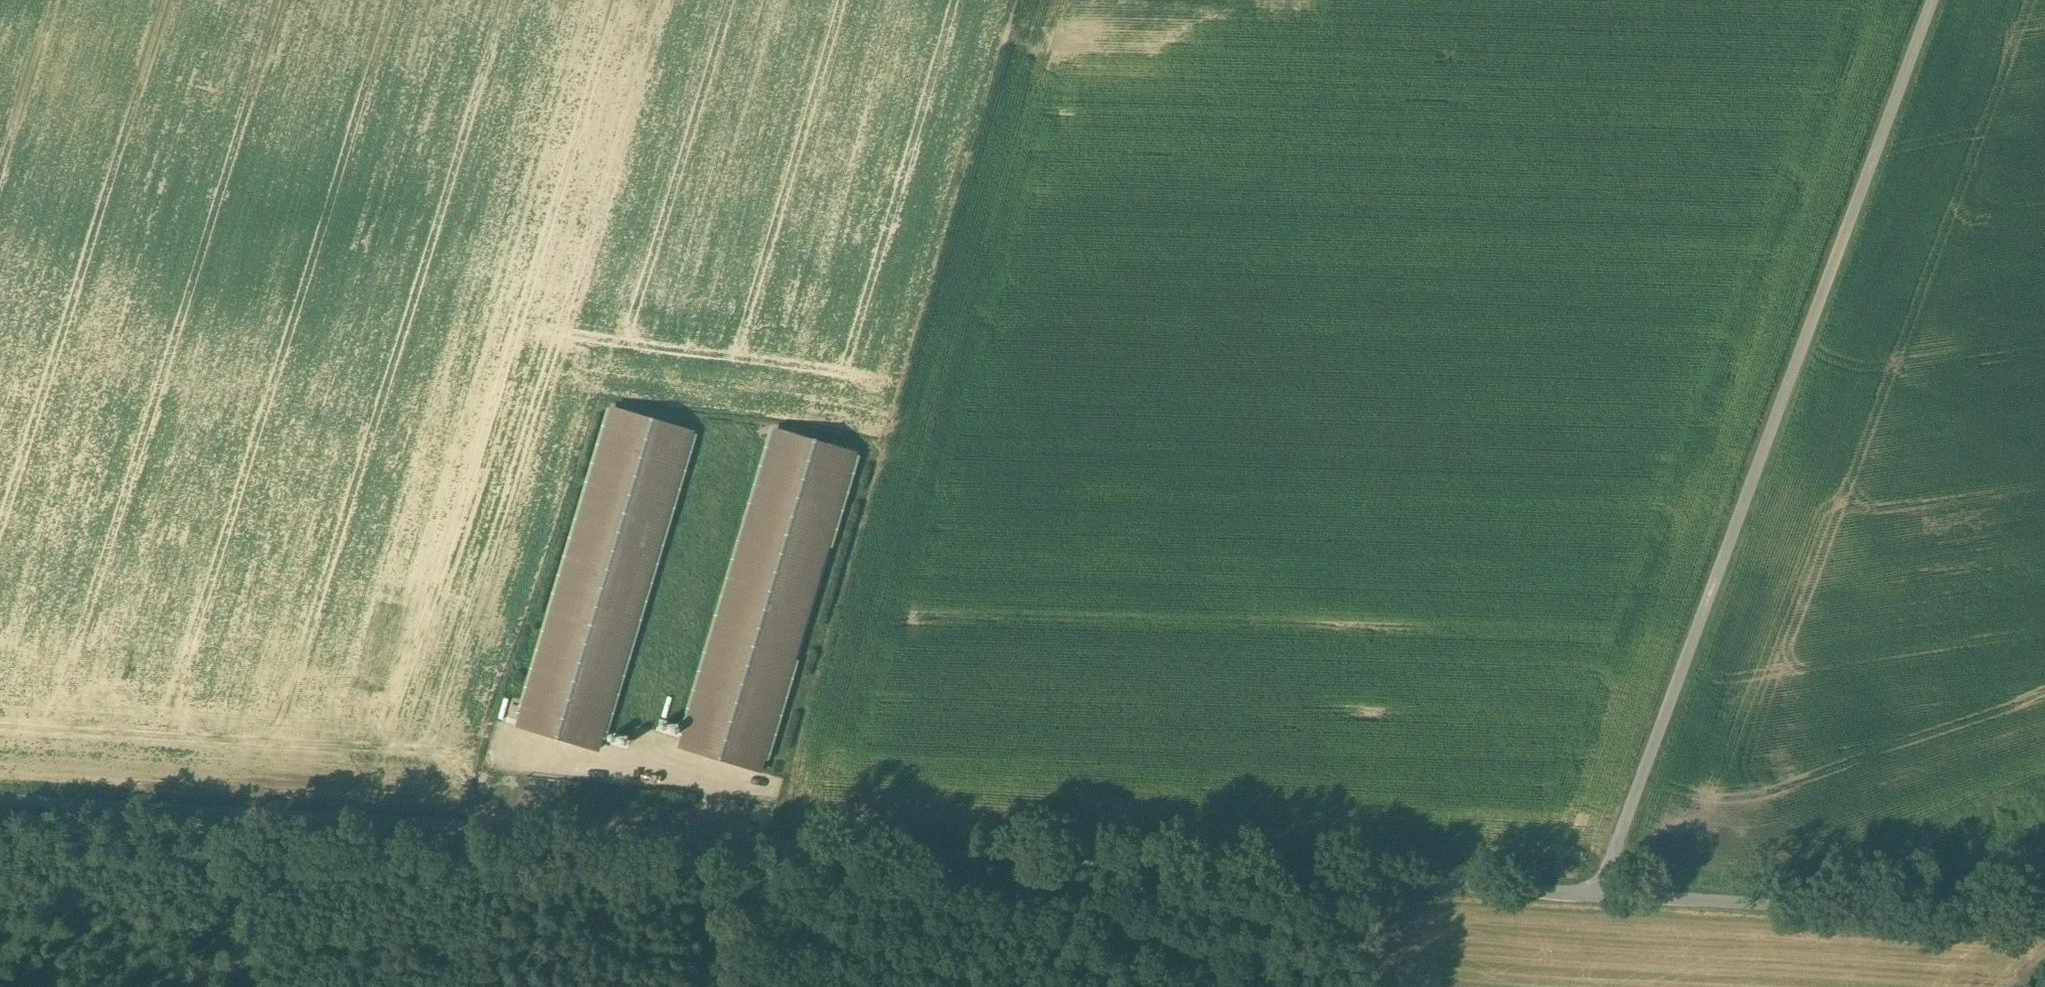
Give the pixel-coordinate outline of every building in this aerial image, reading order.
[(693,432),(612,408),(518,728),(596,752),(693,432)] [(856,453),(777,429),(679,751),(758,773),(856,453)]
